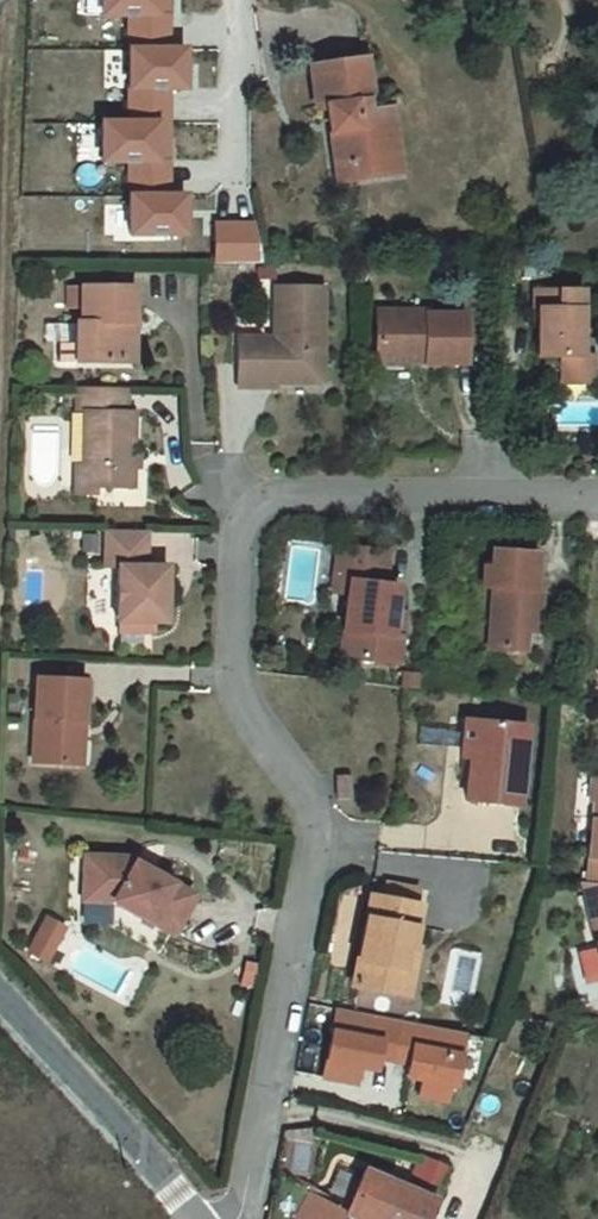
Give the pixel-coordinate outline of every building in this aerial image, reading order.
[(158,0),(104,0),(105,18),(132,17),(158,17),(158,0)] [(132,17),(132,53),(169,53),(169,0),(158,0),(158,17),(132,17)] [(376,94),(368,51),(310,60),(316,103),(325,102),(332,167),(350,164),(352,180),(388,173),(378,107),(371,108),(368,97),(376,94)] [(186,90),(186,52),(169,53),(132,53),(132,91),(170,90),(186,90)] [(170,90),(132,91),(132,125),(159,125),(160,162),(133,162),(133,198),(171,197),(170,90)] [(390,105),(378,107),(388,173),(398,171),(390,105)] [(160,162),(159,125),(132,125),(105,125),(106,163),(133,162),(160,162)] [(334,182),(352,180),(350,164),(332,167),(334,182)] [(187,235),(187,197),(171,197),(133,198),(134,236),(187,235)] [(263,261),(256,226),(219,226),(220,261),(263,261)] [(133,329),(134,287),(77,286),(76,323),(68,323),(67,362),(118,362),(119,329),(133,329)] [(327,382),(329,294),(275,291),(273,343),(245,342),(242,393),(283,395),(284,381),(327,382)] [(538,313),(538,357),(563,358),(563,384),(594,384),(595,357),(583,356),(583,291),(532,291),(532,308),(538,313)] [(468,366),(470,318),(435,317),(434,307),(381,309),(381,354),(425,354),(425,367),(468,366)] [(133,329),(119,329),(118,362),(133,363),(133,329)] [(425,354),(381,354),(381,368),(425,367),(425,354)] [(129,387),(66,385),(66,397),(77,397),(77,411),(84,411),(83,463),(96,477),(96,485),(102,485),(134,486),(136,411),(128,411),(129,387)] [(73,499),(102,500),(102,485),(96,485),(96,477),(83,463),(74,463),(73,499)] [(97,529),(96,557),(114,557),(112,616),(155,617),(157,559),(143,558),(144,530),(97,529)] [(359,633),(355,659),(397,664),(401,637),(392,636),(398,587),(385,585),(389,553),(339,546),(335,580),(350,582),(343,630),(359,633)] [(537,587),(539,554),(495,551),(495,566),(486,566),(485,586),(494,586),(489,647),(516,649),(517,628),(528,629),(541,630),(543,601),(531,600),(532,587),(537,587)] [(527,649),(528,629),(517,628),(516,649),(527,649)] [(343,630),(340,657),(355,659),(359,633),(343,630)] [(87,725),(88,683),(38,681),(34,764),(75,769),(78,724),(87,725)] [(520,803),(528,731),(468,724),(462,775),(470,776),(467,797),(520,803)] [(336,778),(336,800),(352,799),(352,777),(336,778)] [(589,887),(597,887),(597,784),(589,887)] [(172,931),(193,895),(138,866),(140,858),(87,853),(87,897),(114,899),(172,931)] [(386,882),(382,898),(411,904),(414,888),(386,882)] [(589,887),(583,886),(591,931),(596,930),(597,941),(597,887),(589,887)] [(412,949),(418,906),(411,904),(382,898),(366,894),(347,986),(391,996),(403,947),(412,949)] [(48,919),(30,951),(46,961),(64,929),(48,919)] [(422,953),(412,949),(403,947),(391,996),(410,1001),(422,953)] [(388,1062),(398,1023),(334,1007),(317,1075),(350,1083),(354,1067),(357,1054),(372,1058),(388,1062)] [(461,1039),(398,1023),(388,1062),(403,1066),(419,1070),(416,1082),(412,1099),(442,1106),(445,1090),(448,1090),(461,1039)] [(369,1070),(372,1058),(357,1054),(354,1067),(369,1070)] [(419,1070),(403,1066),(400,1078),(416,1082),(419,1070)] [(443,1196),(451,1171),(420,1161),(412,1185),(443,1196)] [(347,1218),(349,1218),(430,1218),(434,1208),(369,1180),(347,1218)] [(347,1218),(311,1199),(300,1218),(347,1218)] [(430,1218),(448,1218),(450,1216),(434,1208),(430,1218)]
